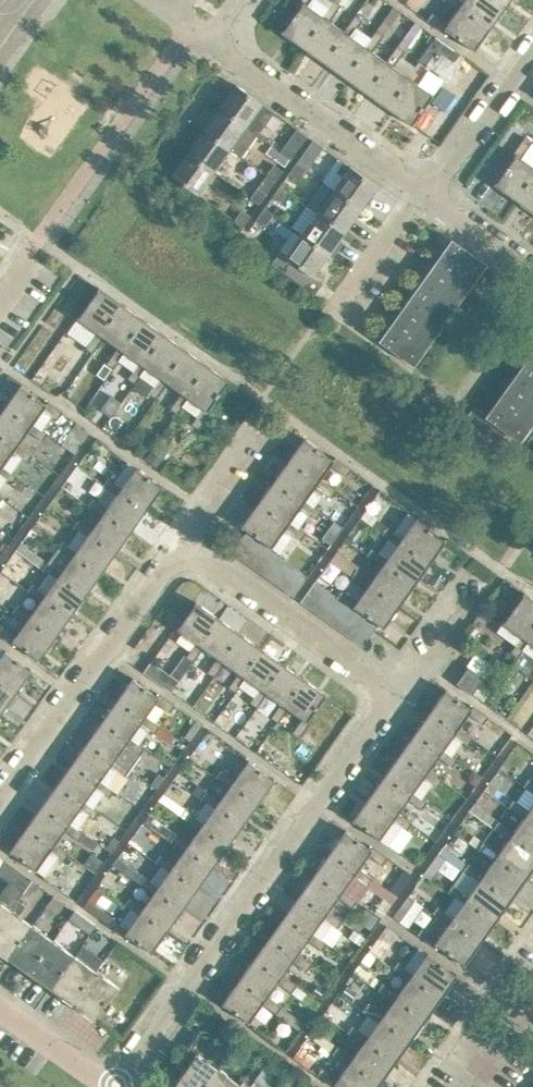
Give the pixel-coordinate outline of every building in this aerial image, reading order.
[(323,15),(329,7),(319,0),(301,0),(301,1),(302,3),(282,32),(305,49),(326,18),(323,15)] [(344,30),(330,21),(342,5),(335,0),(333,0),(329,7),(323,15),(326,18),(305,49),(326,64),(348,33),(344,30)] [(497,0),(465,0),(463,2),(460,0),(444,0),(458,10),(461,6),(491,28),(506,6),(497,0)] [(491,28),(461,6),(458,10),(448,23),(432,12),(427,20),(444,32),(445,30),(475,51),(491,28)] [(369,48),(365,46),(371,37),(358,27),(363,20),(355,14),(344,30),(348,33),(326,64),(347,79),(369,48)] [(414,22),(398,45),(406,50),(422,27),(414,22)] [(368,94),(390,64),(386,61),(373,51),(384,35),(376,30),(371,37),(365,46),(369,48),(347,79),(368,94)] [(398,45),(386,61),(390,64),(368,94),(390,109),(411,79),(408,76),(394,66),(406,50),(398,45)] [(413,126),(435,95),(415,82),(427,66),(419,60),(408,76),(411,79),(390,109),(413,126)] [(274,112),(236,84),(236,85),(237,86),(221,108),(257,134),(274,112)] [(257,134),(221,108),(205,130),(230,149),(241,157),(257,134)] [(292,158),(308,136),(297,128),(281,151),(292,158)] [(230,149),(205,130),(189,153),(214,171),(230,149)] [(522,158),(532,142),(525,136),(513,153),(515,155),(494,184),(517,201),(532,178),(532,166),(522,158)] [(307,170),(324,147),(313,140),(297,162),(306,169),(307,170)] [(266,153),(284,167),(290,159),(271,146),(266,153)] [(214,171),(189,153),(174,175),(172,174),(172,175),(198,194),(214,171)] [(377,186),(378,185),(344,161),(337,171),(344,176),(334,189),(360,207),(376,185),(377,186)] [(299,179),(306,169),(297,162),(289,173),(299,179)] [(274,164),(267,174),(276,181),(283,170),(274,164)] [(267,193),(276,181),(267,174),(250,197),(259,204),(267,193)] [(517,201),(532,212),(532,178),(517,201)] [(281,185),(273,195),(282,202),(290,191),(281,185)] [(344,230),(360,207),(334,189),(318,211),(344,230)] [(265,207),(257,218),(266,224),(274,214),(265,207)] [(234,220),(243,226),(251,215),(242,209),(234,220)] [(338,238),(344,230),(318,211),(302,234),(328,253),(333,257),(344,242),(338,238)] [(313,275),(328,253),(302,234),(287,256),(281,251),(272,263),(303,286),(311,275),(313,276),(314,275),(313,275)] [(439,268),(468,289),(487,264),(452,239),(441,255),(446,258),(439,268)] [(450,314),(468,289),(439,268),(432,278),(427,275),(416,290),(450,314)] [(100,334),(122,304),(99,287),(99,288),(77,318),(97,332),(85,347),(93,353),(104,337),(100,334)] [(432,340),(450,314),(416,290),(405,305),(410,309),(403,319),(432,340)] [(122,349),(144,319),(122,304),(100,334),(104,337),(118,347),(106,363),(114,368),(120,361),(126,352),(122,349)] [(143,365),(165,334),(144,319),(122,349),(126,352),(120,361),(133,370),(128,378),(135,383),(141,376),(147,367),(143,365)] [(414,365),(432,340),(403,319),(396,329),(391,325),(380,341),(414,365)] [(164,380),(186,349),(165,334),(143,365),(147,367),(141,376),(154,386),(149,393),(157,399),(168,383),(164,380)] [(185,395),(207,364),(186,349),(164,380),(168,383),(182,392),(170,408),(178,414),(183,406),(189,398),(185,395)] [(532,374),(532,351),(522,366),(532,374)] [(112,369),(105,363),(97,374),(105,379),(112,369)] [(209,411),(230,382),(230,381),(207,364),(185,395),(189,398),(183,406),(197,416),(192,424),(199,429),(212,412),(209,411)] [(522,366),(511,381),(517,385),(510,395),(532,411),(532,374),(522,366)] [(21,384),(5,407),(32,427),(34,423),(43,429),(53,416),(58,419),(63,412),(48,401),(47,403),(21,384)] [(532,423),(532,411),(510,395),(502,405),(497,401),(487,415),(486,416),(507,431),(506,431),(520,441),(532,423)] [(499,442),(506,431),(507,431),(486,416),(487,415),(475,406),(466,418),(499,442)] [(34,423),(32,427),(5,407),(0,414),(0,436),(17,448),(19,444),(29,431),(43,441),(48,433),(43,429),(34,423)] [(0,436),(0,468),(1,469),(4,465),(13,471),(22,458),(28,462),(33,454),(19,444),(17,448),(0,436)] [(353,469),(336,457),(334,458),(305,438),(288,461),(319,483),(321,479),(331,465),(347,476),(352,469),(353,469)] [(164,486),(128,461),(114,480),(109,476),(103,484),(117,494),(120,490),(147,509),(164,486)] [(337,490),(321,479),(319,483),(288,461),(273,482),(303,504),(306,500),(315,506),(324,493),(332,498),(337,490)] [(13,471),(4,465),(1,469),(0,468),(0,489),(7,479),(12,483),(18,475),(13,471)] [(62,487),(85,503),(91,496),(68,480),(67,480),(62,487)] [(303,504),(273,482),(258,503),(288,525),(291,521),(299,527),(309,514),(317,519),(322,511),(315,506),(306,500),(303,504)] [(120,490),(117,494),(108,508),(94,498),(88,505),(102,515),(105,511),(132,531),(147,509),(120,490)] [(307,533),(299,527),(291,521),(288,525),(258,503),(241,526),(247,531),(257,538),(267,545),(270,547),(280,554),(294,535),(301,540),(307,533)] [(360,518),(381,533),(387,526),(388,524),(392,518),(371,503),(360,518)] [(105,511),(102,515),(92,529),(79,519),(73,527),(78,530),(87,537),(90,533),(117,552),(132,531),(105,511)] [(431,563),(447,540),(447,539),(417,518),(408,511),(394,531),(387,526),(381,533),(397,545),(400,541),(431,563)] [(322,538),(331,544),(343,527),(334,521),(322,538)] [(87,537),(78,530),(69,544),(63,540),(58,548),(72,558),(75,554),(101,573),(117,552),(90,533),(87,537)] [(242,559),(257,538),(247,531),(232,552),(242,559)] [(252,566),(267,545),(257,538),(242,559),(252,566)] [(400,541),(397,545),(388,558),(372,547),(366,555),(382,566),(385,562),(415,584),(431,563),(400,541)] [(17,551),(43,569),(48,562),(21,544),(17,550),(17,551)] [(263,574),(276,556),(268,551),(270,547),(267,545),(252,566),(263,574)] [(101,573),(75,554),(72,558),(58,548),(48,561),(48,562),(43,569),(48,573),(57,579),(59,575),(86,595),(101,573)] [(330,561),(351,576),(357,568),(358,566),(338,551),(336,554),(330,561)] [(273,581),(286,563),(276,556),(263,574),(273,581)] [(385,562),(382,566),(372,579),(357,568),(351,576),(367,587),(370,583),(400,605),(415,584),(385,562)] [(283,588),(295,570),(286,563),(273,581),(283,588)] [(294,596),(307,578),(295,570),(283,588),(294,596)] [(71,616),(86,595),(59,575),(57,579),(48,573),(38,587),(33,583),(28,591),(41,600),(44,597),(71,616)] [(310,608),(323,590),(313,583),(301,601),(310,608)] [(384,628),(400,605),(370,583),(367,587),(356,602),(340,591),(335,599),(344,605),(350,610),(352,606),(357,609),(368,617),(378,624),(384,628)] [(321,616),(334,598),(323,590),(310,608),(321,616)] [(532,629),(532,598),(524,592),(496,631),(516,645),(510,652),(518,658),(524,650),(530,642),(526,639),(532,629)] [(44,597),(41,600),(32,614),(18,604),(12,612),(26,622),(29,618),(56,637),(71,616),(44,597)] [(331,623),(344,605),(335,599),(334,598),(321,616),(331,623)] [(200,645),(219,618),(196,601),(177,628),(196,642),(186,656),(194,661),(204,648),(200,645)] [(342,630),(357,609),(352,606),(350,610),(344,605),(331,623),(342,630)] [(353,638),(368,617),(357,609),(342,630),(353,638)] [(363,645),(374,630),(378,624),(368,617),(353,638),(363,645)] [(26,622),(17,635),(3,625),(0,629),(0,635),(12,643),(13,642),(39,660),(56,637),(29,618),(26,622)] [(221,660),(241,633),(219,618),(200,645),(204,648),(217,657),(208,671),(215,677),(225,663),(221,660)] [(526,639),(530,642),(524,650),(532,657),(532,629),(526,639)] [(243,675),(262,648),(241,633),(221,660),(225,663),(239,672),(229,686),(237,692),(241,686),(247,678),(243,675)] [(0,646),(0,681),(16,693),(33,669),(0,646)] [(264,690),(283,663),(262,648),(243,675),(247,678),(241,686),(254,696),(250,701),(258,707),(268,693),(264,690)] [(172,692),(194,661),(186,656),(185,655),(171,675),(152,661),(144,672),(172,692)] [(285,706),(304,678),(283,663),(264,690),(268,693),(281,703),(271,717),(279,722),(289,708),(285,706)] [(484,677),(482,675),(469,666),(457,683),(472,694),(484,677)] [(133,677),(117,700),(144,720),(147,716),(156,702),(170,712),(175,704),(161,694),(159,695),(133,677)] [(328,695),(304,678),(285,706),(289,708),(302,718),(293,732),(300,737),(311,722),(309,721),(328,695)] [(0,681),(0,713),(1,714),(16,693),(0,681)] [(446,689),(430,712),(457,731),(459,728),(469,714),(483,724),(488,716),(474,705),(472,707),(446,689)] [(160,726),(147,716),(144,720),(117,700),(102,722),(129,741),(131,737),(140,743),(149,730),(155,733),(160,726)] [(473,737),(459,728),(457,731),(430,712),(415,733),(442,753),(444,749),(453,755),(462,741),(468,745),(473,737)] [(145,747),(140,743),(131,737),(129,741),(102,722),(86,743),(113,762),(116,758),(130,768),(140,755),(145,747)] [(453,755),(444,749),(442,753),(415,733),(399,755),(426,774),(429,770),(439,757),(453,766),(458,759),(453,755)] [(130,768),(116,758),(113,762),(86,743),(71,764),(98,783),(101,780),(110,786),(119,772),(124,776),(130,768)] [(443,780),(429,770),(426,774),(399,755),(384,776),(411,795),(414,791),(422,797),(432,784),(437,788),(443,780)] [(276,779),(249,760),(235,779),(221,769),(216,777),(230,787),(232,783),(259,802),(276,779)] [(115,789),(110,786),(101,780),(98,783),(71,764),(56,785),(83,805),(86,801),(94,807),(104,793),(109,797),(115,789)] [(411,795),(384,776),(369,797),(396,817),(399,813),(408,799),(422,809),(428,801),(422,797),(414,791),(411,795)] [(529,777),(523,785),(526,787),(532,792),(532,780),(529,777)] [(259,802),(232,783),(230,787),(220,800),(206,790),(201,798),(206,802),(214,808),(217,804),(244,823),(259,802)] [(100,811),(94,807),(86,801),(83,805),(56,785),(41,807),(68,826),(71,822),(79,828),(89,815),(94,818),(100,811)] [(516,800),(529,810),(532,805),(532,792),(526,787),(516,800)] [(413,822),(399,813),(396,817),(369,797),(352,820),(388,846),(402,826),(407,830),(413,822)] [(529,810),(516,800),(513,798),(508,806),(524,817),(527,814),(532,818),(532,805),(529,810)] [(244,823),(217,804),(214,808),(206,802),(196,815),(191,812),(185,819),(199,829),(202,825),(229,845),(244,823)] [(469,811),(493,827),(498,820),(475,803),(469,811)] [(68,826),(41,807),(26,828),(53,847),(55,843),(65,830),(79,840),(84,832),(79,828),(71,822),(68,826)] [(144,822),(170,841),(176,833),(149,814),(149,815),(144,822)] [(524,817),(514,831),(498,820),(493,827),(509,839),(511,835),(532,850),(532,818),(527,814),(524,817)] [(214,866),(229,845),(202,825),(199,829),(190,843),(176,833),(170,841),(184,851),(187,847),(214,866)] [(69,853),(55,843),(53,847),(26,828),(9,851),(45,876),(58,857),(64,861),(69,853)] [(346,830),(330,853),(357,872),(359,868),(369,855),(383,865),(388,857),(373,846),(372,848),(346,830)] [(99,842),(84,832),(79,840),(93,850),(99,842)] [(509,839),(499,852),(483,841),(477,849),(493,860),(496,856),(527,878),(532,869),(532,850),(511,835),(509,839)] [(439,853),(446,858),(457,866),(463,858),(444,845),(439,853)] [(214,866),(187,847),(184,851),(174,864),(161,854),(155,862),(160,866),(169,872),(172,868),(199,887),(214,866)] [(83,864),(95,872),(104,861),(92,852),(83,864)] [(357,872),(330,853),(314,874),(341,893),(344,889),(354,876),(368,886),(373,878),(359,868),(357,872)] [(431,879),(446,858),(439,853),(424,875),(431,879)] [(113,864),(140,883),(145,875),(119,856),(117,858),(113,864)] [(481,877),(512,899),(527,878),(496,856),(493,860),(484,874),(468,862),(463,870),(462,870),(470,875),(478,881),(481,877)] [(32,879),(5,859),(0,866),(0,875),(9,881),(24,891),(32,879)] [(183,909),(199,887),(172,868),(169,872),(160,866),(151,879),(145,875),(140,883),(154,893),(157,889),(183,909)] [(358,899),(344,889),(341,893),(314,874),(299,895),(326,915),(329,911),(339,897),(352,907),(358,899)] [(478,881),(470,875),(460,889),(453,883),(447,891),(455,897),(463,903),(466,899),(496,921),(512,899),(481,877),(478,881)] [(373,878),(368,886),(367,886),(392,904),(398,896),(376,880),(373,878)] [(39,884),(36,882),(32,879),(24,891),(23,892),(28,895),(32,890),(36,889),(39,884)] [(23,892),(24,891),(9,881),(0,894),(0,924),(11,909),(17,900),(23,892)] [(183,909),(157,889),(154,893),(144,907),(130,897),(125,905),(130,908),(139,914),(141,911),(168,930),(183,909)] [(326,915),(299,895),(284,917),(311,936),(314,932),(322,938),(332,925),(337,928),(343,921),(329,911),(326,915)] [(46,906),(56,914),(64,903),(54,896),(46,906)] [(393,916),(400,921),(414,901),(408,896),(393,916)] [(463,903),(455,897),(445,910),(438,905),(432,913),(436,916),(448,924),(451,920),(481,942),(496,921),(466,899),(463,903)] [(168,930),(141,911),(139,914),(130,908),(121,922),(115,918),(110,926),(124,936),(126,934),(152,953),(168,930)] [(32,924),(11,909),(0,924),(0,951),(8,957),(32,924)] [(75,910),(68,919),(90,935),(97,926),(75,910)] [(448,924),(436,916),(427,929),(422,926),(417,934),(434,946),(435,944),(465,965),(481,942),(451,920),(448,924)] [(328,942),(322,938),(314,932),(311,936),(284,917),(269,938),(296,957),(299,953),(308,940),(322,950),(328,942)] [(30,973),(54,940),(32,924),(8,957),(30,973)] [(379,936),(369,951),(377,957),(381,960),(391,945),(379,936)] [(312,963),(299,953),(296,957),(269,938),(254,959),(281,978),(283,975),(293,961),(307,971),(312,963)] [(52,988),(75,955),(54,940),(30,973),(52,988)] [(458,974),(419,946),(406,966),(398,960),(393,968),(408,980),(411,976),(442,997),(458,974)] [(74,1004),(97,971),(75,955),(52,988),(74,1004)] [(297,984),(283,975),(281,978),(254,959),(239,980),(266,1000),(268,996),(278,982),(292,992),(297,984)] [(119,987),(102,974),(97,971),(74,1004),(95,1020),(96,1018),(95,1018),(117,987),(118,988),(119,987)] [(411,976),(408,980),(399,993),(383,982),(377,989),(393,1001),(396,997),(427,1019),(442,997),(411,976)] [(282,1006),(268,996),(266,1000),(239,980),(222,1004),(224,1005),(225,1004),(249,1022),(263,1004),(277,1013),(282,1006)] [(348,987),(342,995),(352,1002),(358,994),(348,987)] [(396,997),(393,1001),(384,1014),(368,1003),(362,1011),(378,1022),(381,1018),(411,1040),(427,1019),(396,997)] [(287,1010),(282,1017),(298,1029),(299,1029),(304,1022),(304,1021),(287,1010)] [(381,1018),(378,1022),(369,1036),(353,1024),(347,1032),(363,1043),(366,1039),(396,1061),(411,1040),(381,1018)] [(228,1034),(238,1038),(242,1032),(234,1026),(228,1034)] [(313,1029),(308,1036),(325,1049),(332,1053),(337,1046),(313,1029)] [(218,1068),(209,1062),(223,1042),(201,1033),(190,1048),(189,1047),(176,1065),(177,1066),(178,1065),(185,1070),(174,1085),(173,1084),(172,1085),(175,1086),(204,1086),(218,1068)] [(308,1069),(323,1047),(308,1036),(293,1059),(308,1069)] [(366,1039),(363,1043),(353,1057),(337,1045),(337,1046),(332,1053),(348,1065),(351,1061),(381,1083),(396,1061),(366,1039)] [(348,1065),(338,1078),(323,1067),(317,1074),(334,1086),(335,1085),(338,1086),(378,1086),(381,1083),(351,1061),(348,1065)] [(293,1069),(286,1065),(276,1079),(283,1084),(293,1069)] [(240,1083),(218,1068),(204,1086),(237,1086),(240,1083)]
